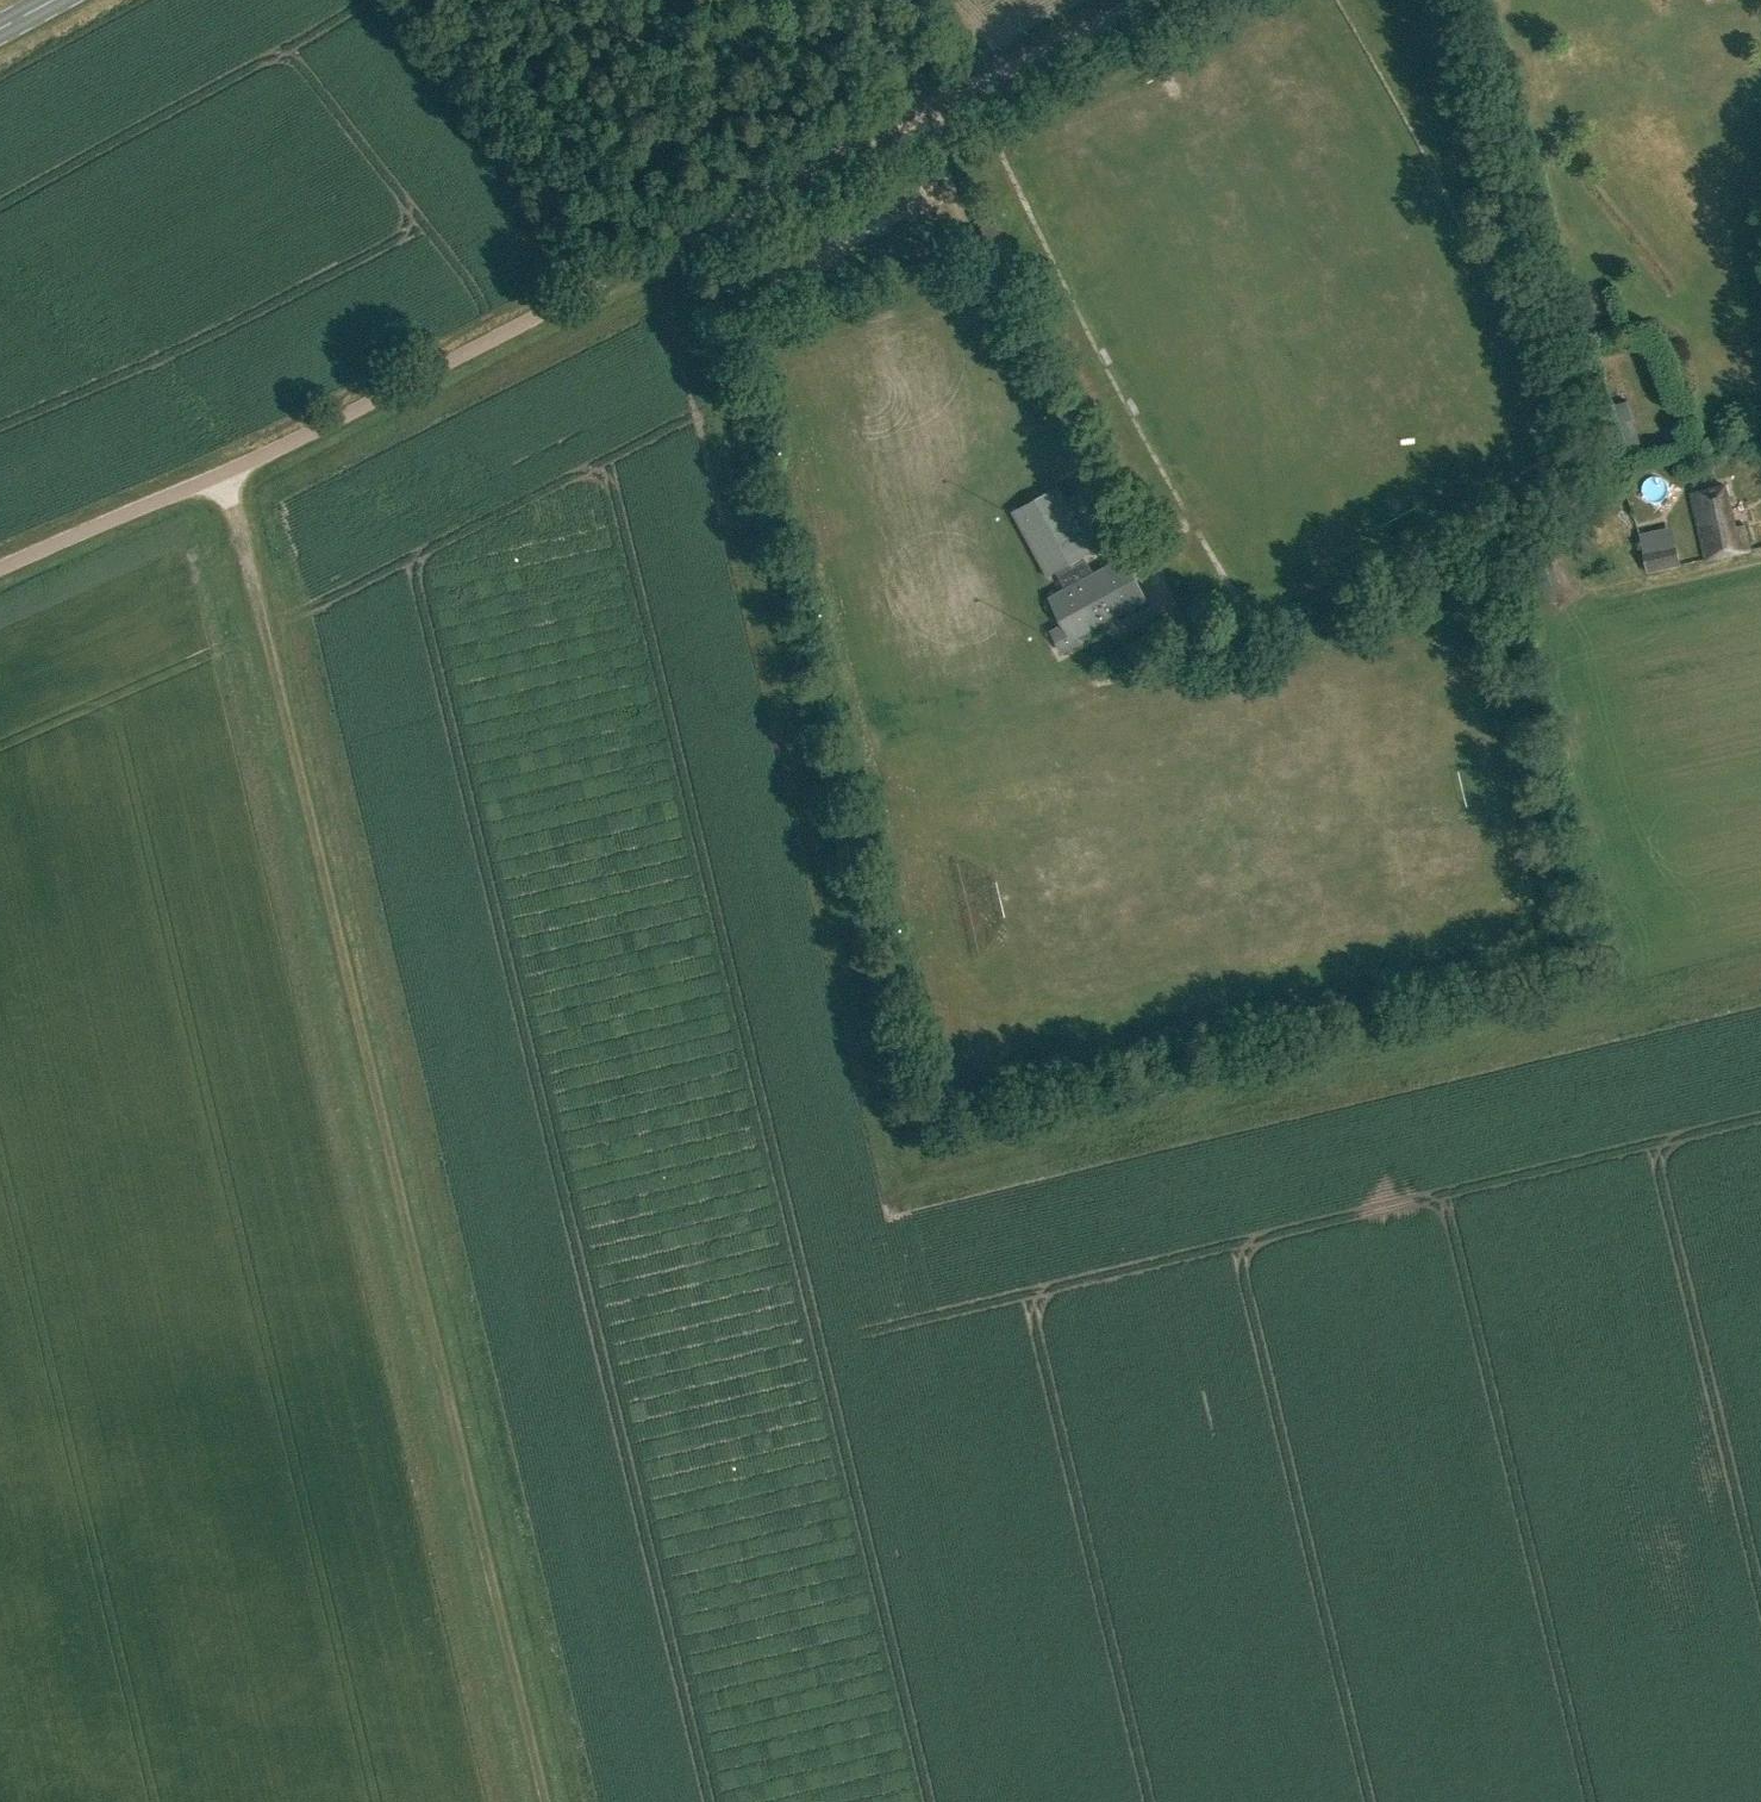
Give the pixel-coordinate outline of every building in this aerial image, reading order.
[(979,224),(984,236),(999,230),(994,218),(979,224)] [(1733,525),(1724,485),(1691,492),(1706,558),(1748,549),(1743,523),(1733,525)] [(1049,596),(1063,622),(1050,630),(1061,650),(1077,641),(1074,636),(1144,598),(1121,557),(1091,573),(1081,555),(1090,549),(1056,486),(1011,510),(1046,574),(1054,569),(1064,587),(1049,596)] [(1642,547),(1648,571),(1680,564),(1675,540),(1642,547)]
